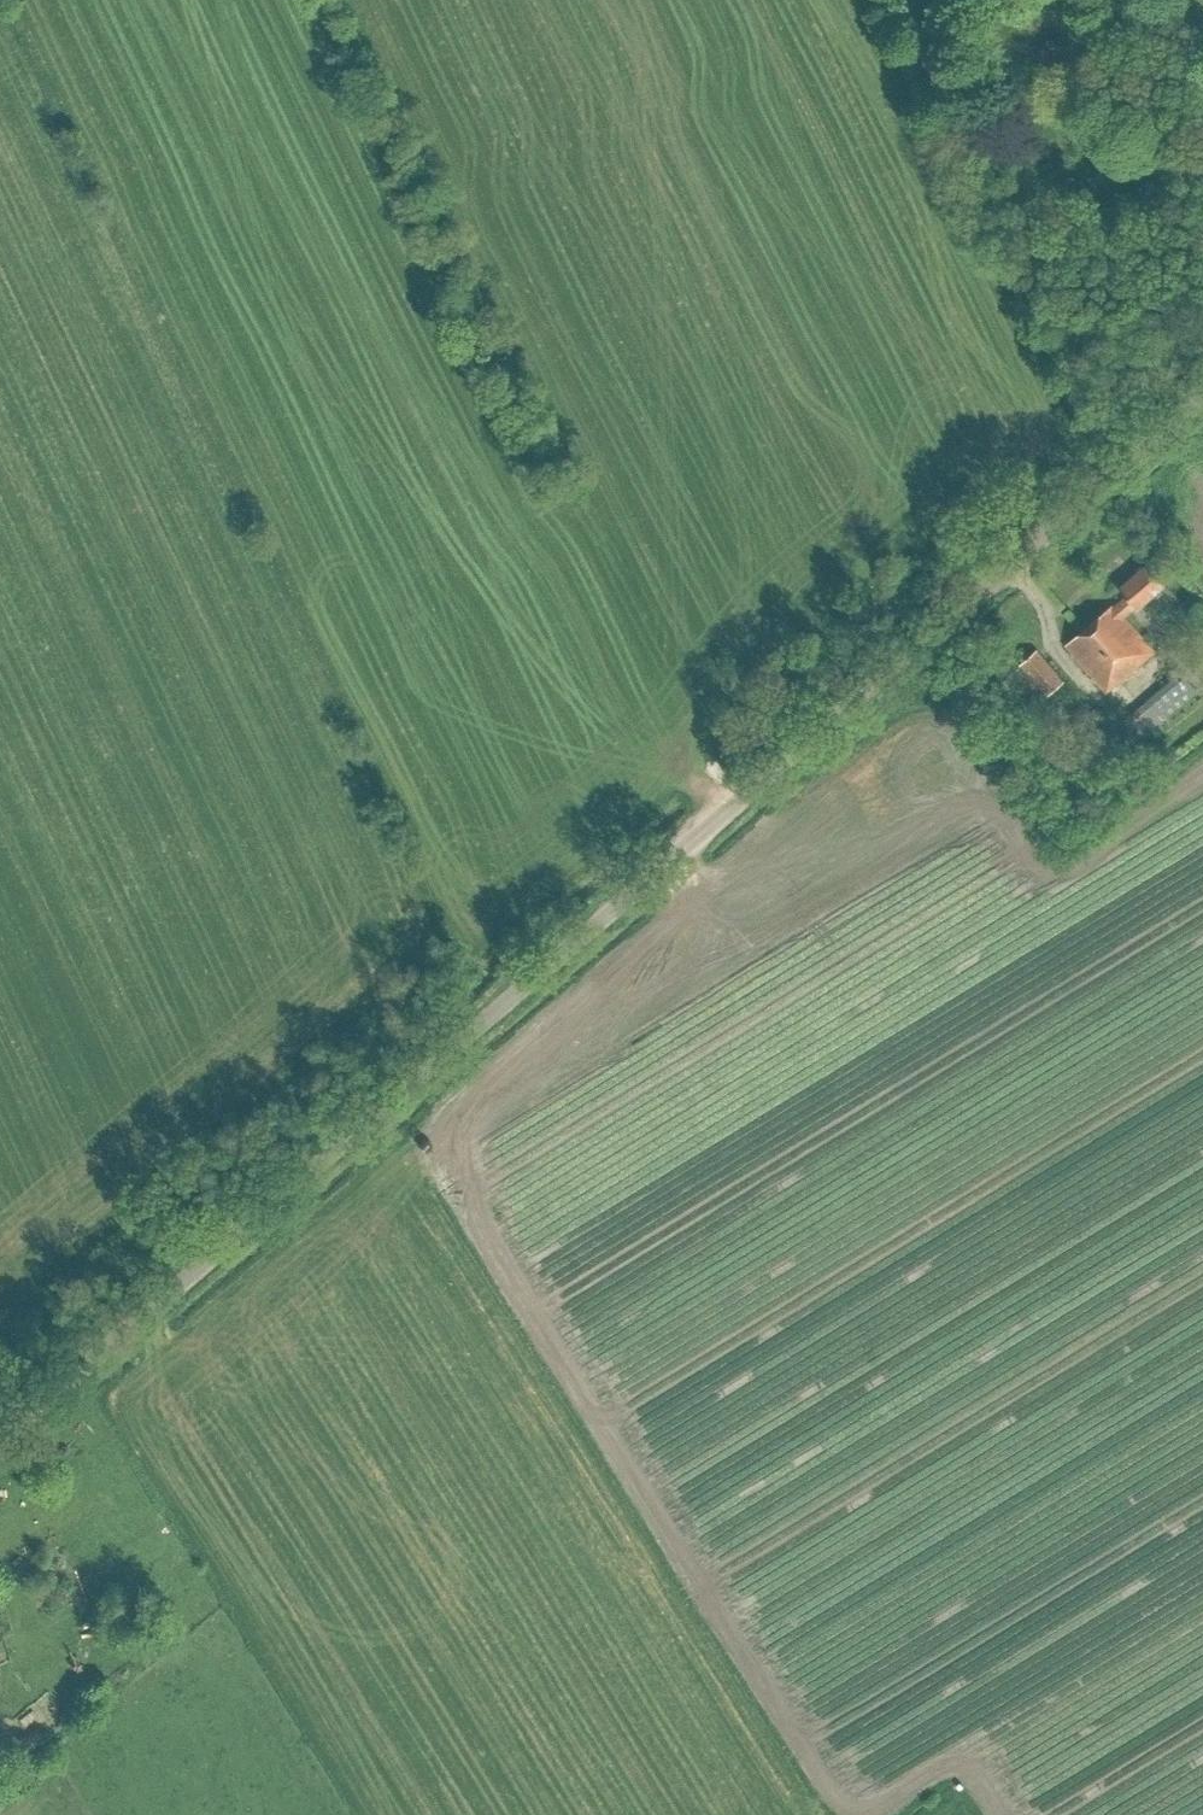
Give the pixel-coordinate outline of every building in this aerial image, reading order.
[(1134,610),(1164,584),(1147,563),(1117,588),(1124,597),(1114,605),(1112,603),(1063,645),(1105,695),(1156,652),(1124,613),(1131,607),(1134,610)] [(1064,680),(1037,647),(1018,663),(1046,695),(1064,680)] [(1194,706),(1202,696),(1202,662),(1202,661),(1175,687),(1194,706)]
